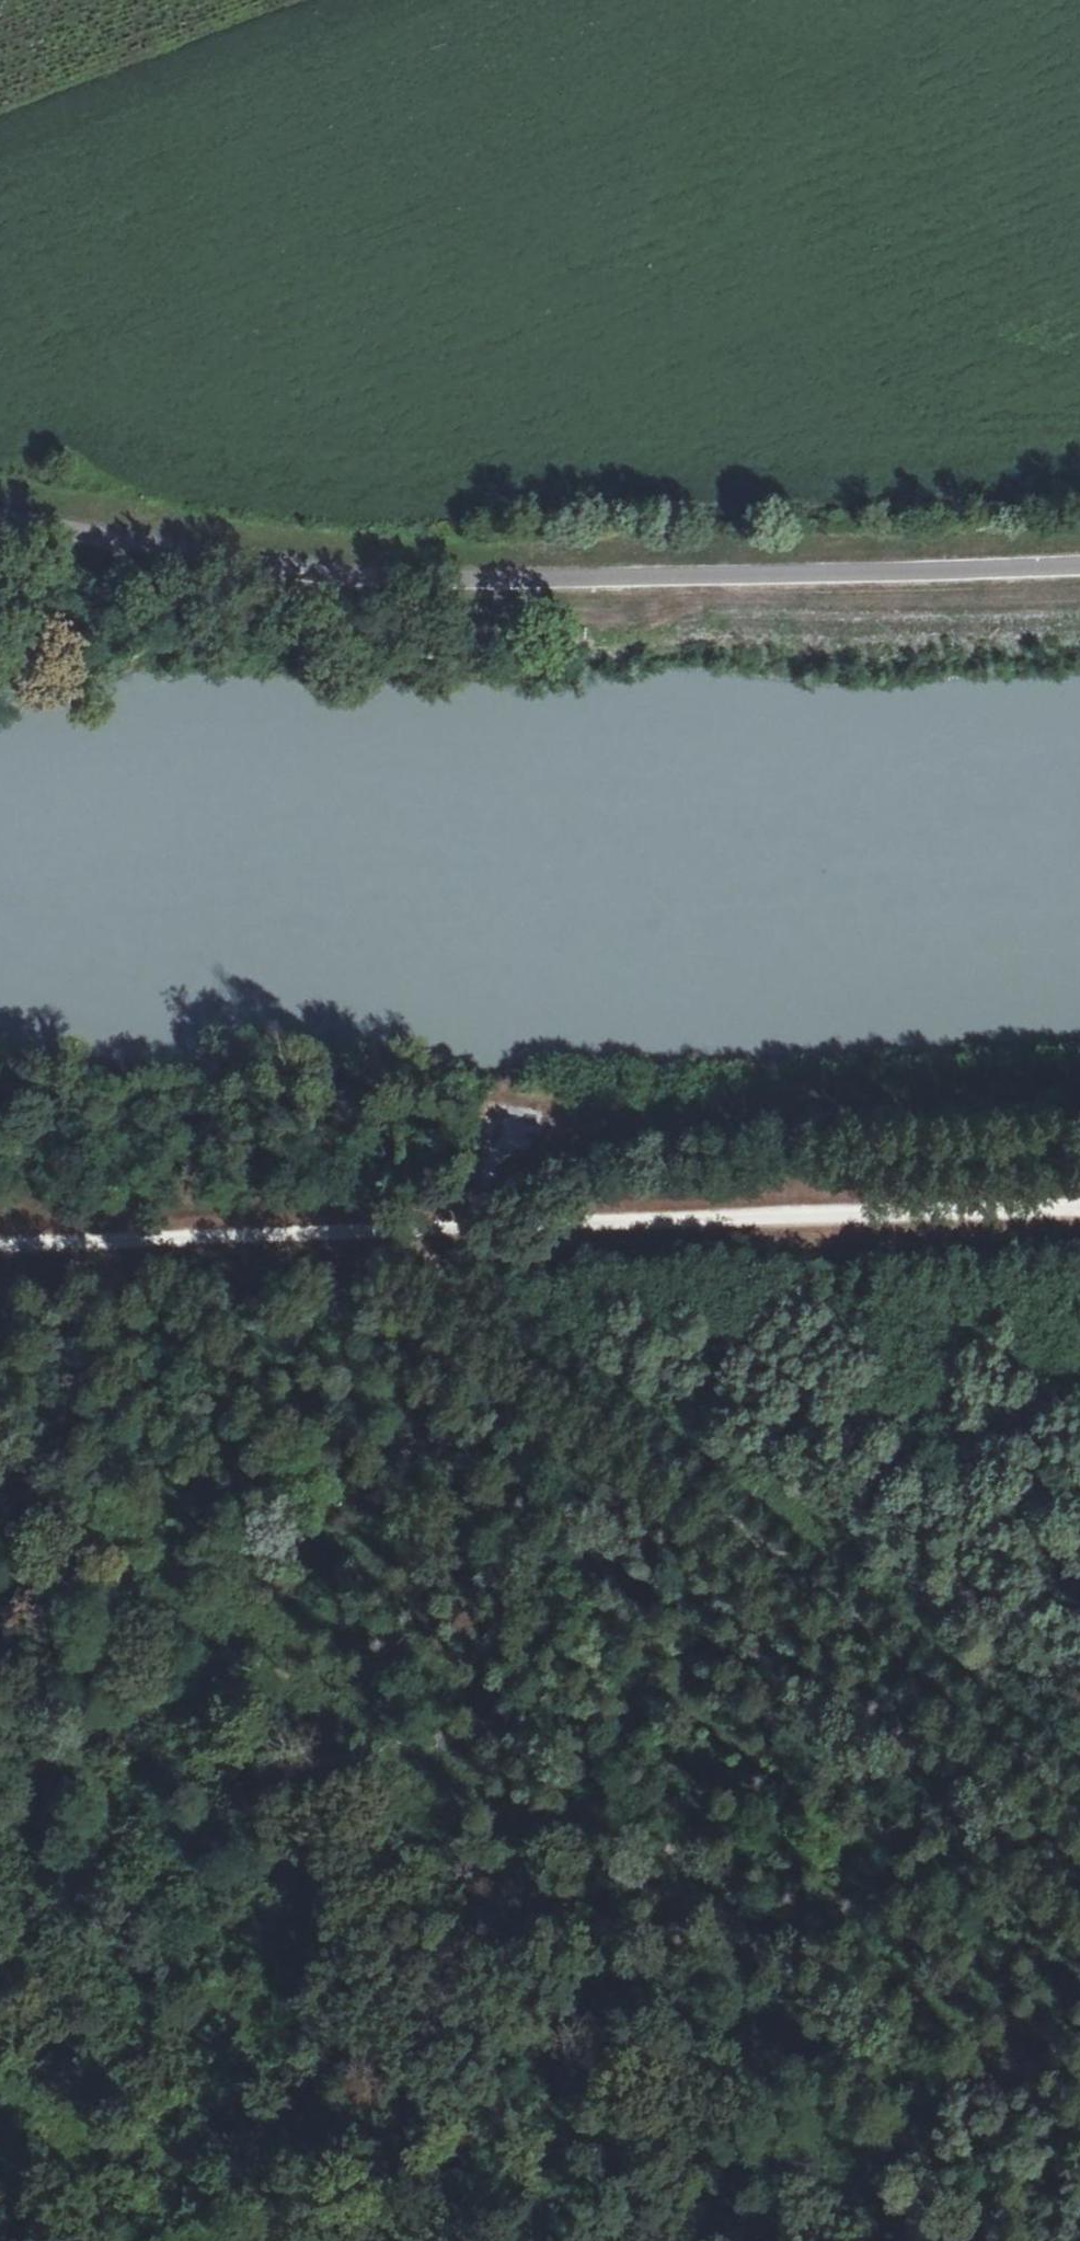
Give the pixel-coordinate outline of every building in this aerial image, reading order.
[(424,1203),(427,1222),(464,1215),(461,1196),(424,1203)]
